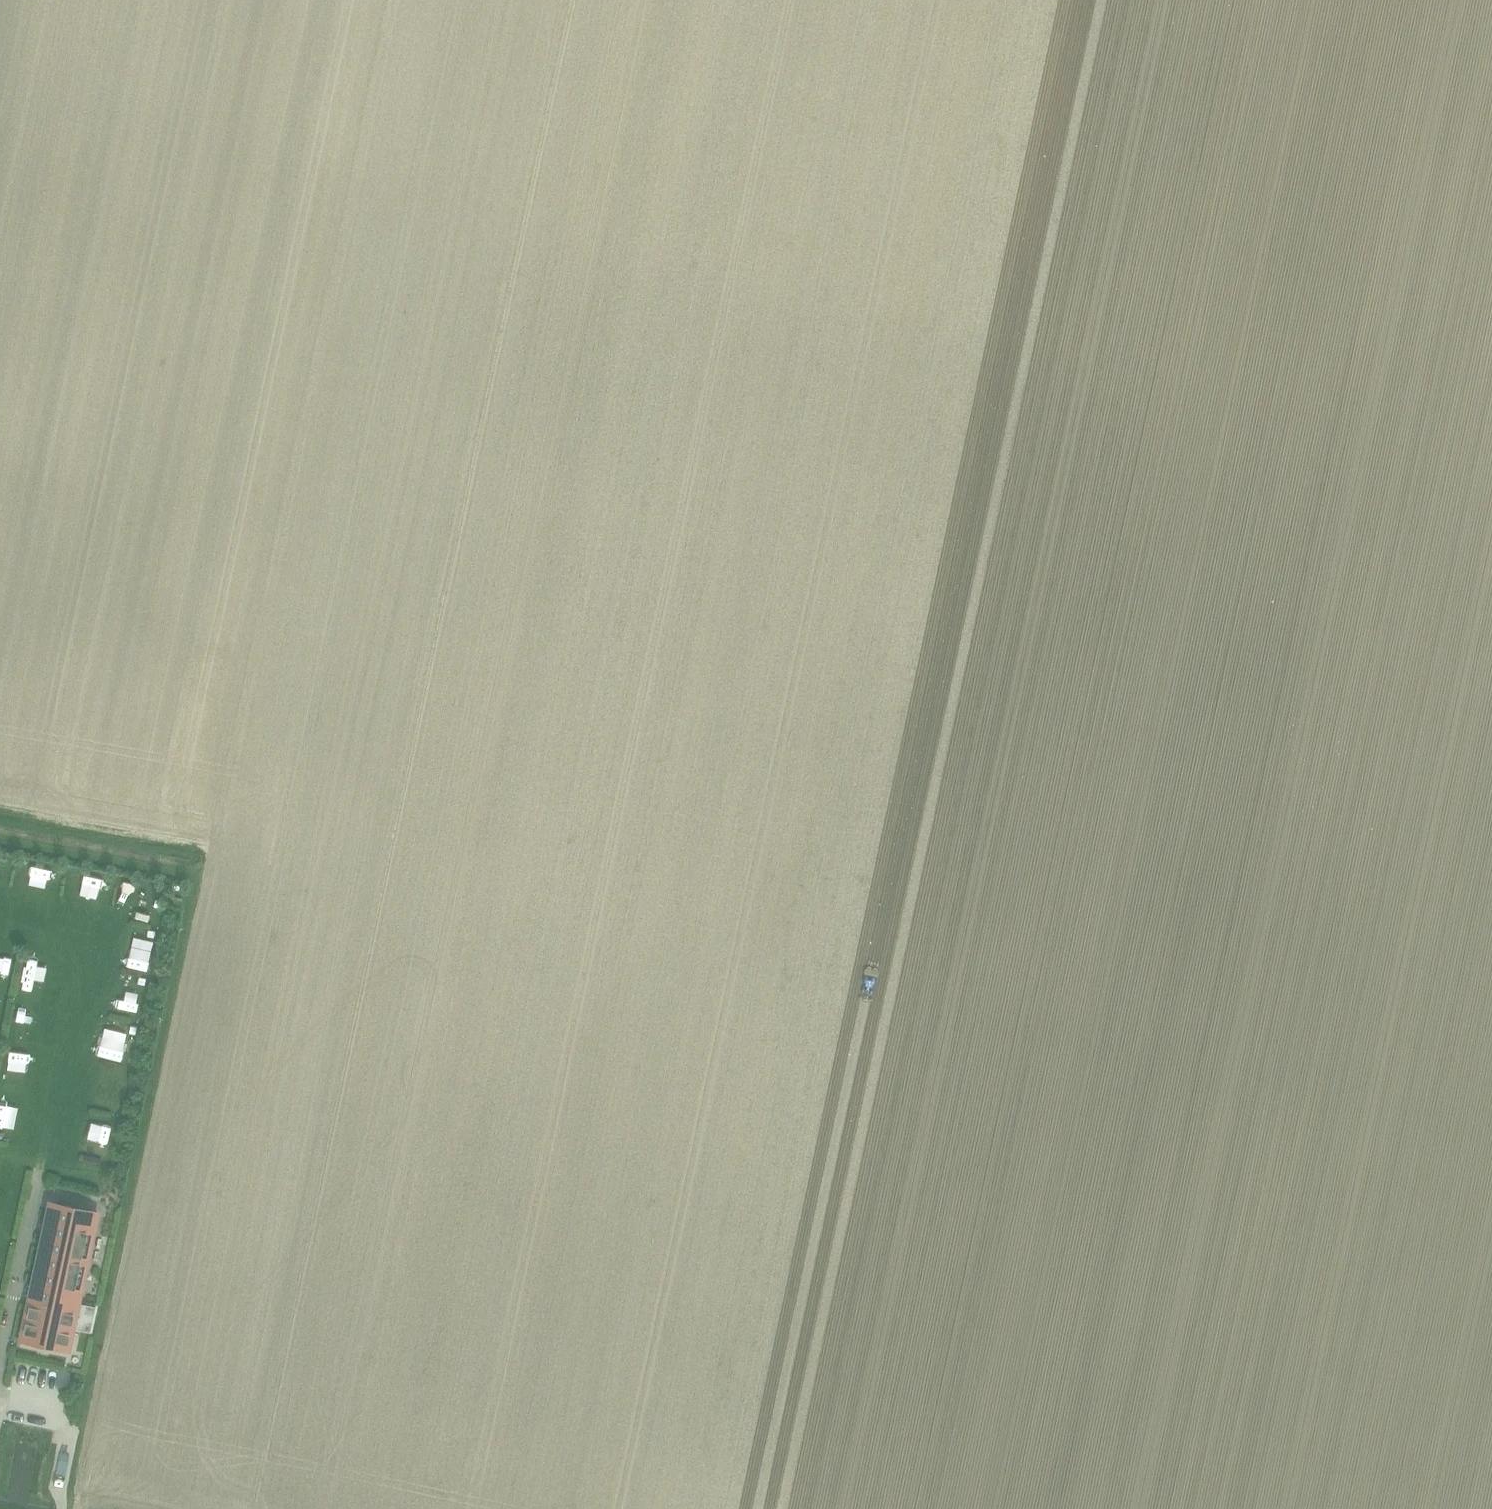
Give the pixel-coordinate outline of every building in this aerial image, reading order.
[(51,1205),(23,1340),(46,1345),(69,1350),(97,1214),(74,1210),(51,1205)]
